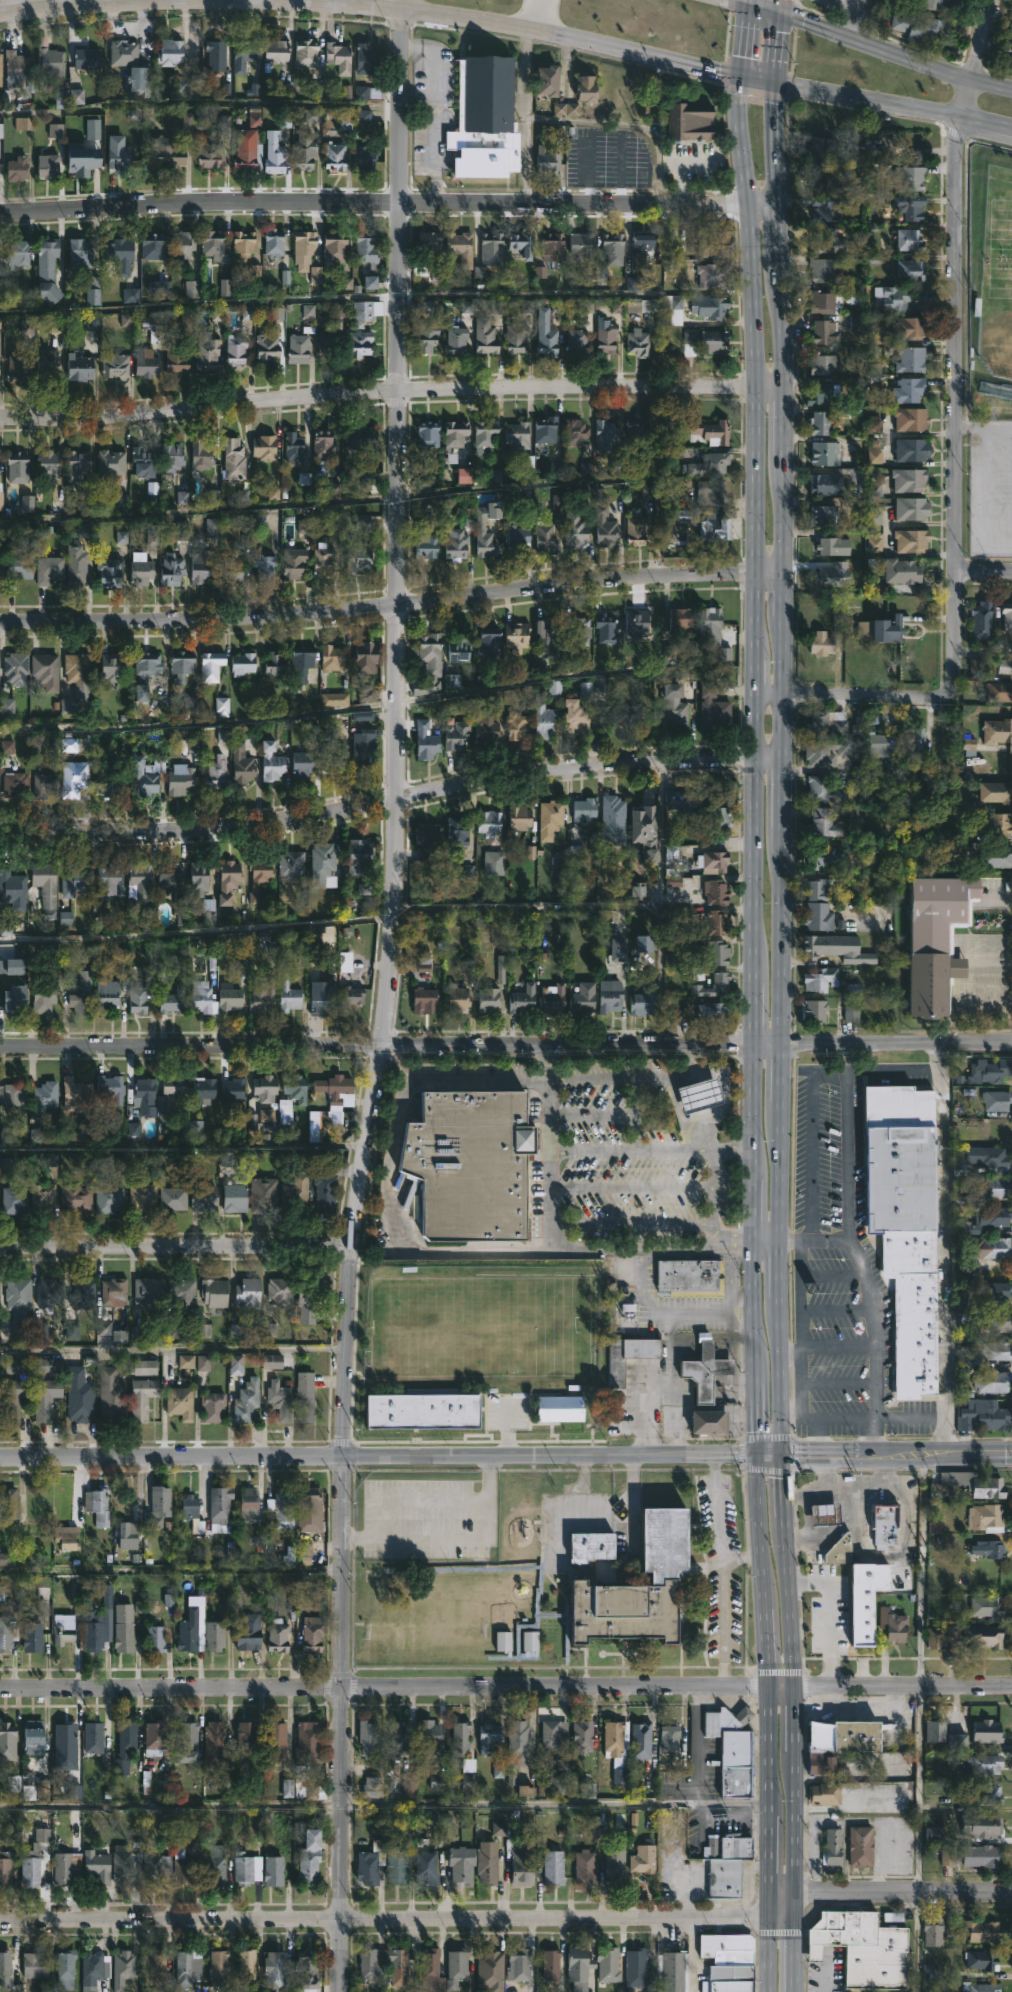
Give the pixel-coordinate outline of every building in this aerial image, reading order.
[(921,6),(923,0),(945,0),(954,3),(952,13),(921,6)] [(915,13),(949,21),(945,38),(937,36),(934,47),(907,41),(909,33),(891,29),(894,15),(913,19),(915,13)] [(218,35),(218,39),(226,39),(225,69),(209,68),(209,61),(208,61),(208,56),(201,56),(201,49),(204,49),(204,34),(218,35)] [(311,37),(311,44),(318,44),(316,56),(318,56),(318,67),(294,65),(295,44),(299,44),(299,39),(305,39),(305,37),(311,37)] [(126,39),(126,41),(138,42),(137,51),(143,51),(142,61),(137,61),(137,65),(109,64),(110,40),(126,39)] [(172,39),(183,40),(183,63),(174,63),(174,67),(157,67),(157,52),(161,52),(161,39),(172,39)] [(276,39),(288,40),(287,60),(264,60),(264,39),(276,39)] [(248,40),(248,43),(257,43),(257,46),(262,46),(262,58),(246,58),(246,75),(233,75),(234,51),(236,51),(236,44),(244,44),(244,40),(248,40)] [(335,42),(335,45),(352,46),(351,76),(338,76),(338,64),(334,64),(334,59),(325,59),(325,41),(335,42)] [(370,46),(370,50),(379,50),(379,74),(356,74),(356,42),(371,42),(371,46),(370,46)] [(46,45),(46,49),(64,51),(64,80),(37,79),(37,45),(46,45)] [(32,57),(32,60),(31,60),(30,75),(32,75),(32,80),(32,92),(26,92),(27,81),(22,80),(22,88),(6,87),(7,59),(4,59),(5,49),(16,49),(15,54),(23,55),(23,57),(32,57)] [(91,68),(91,74),(75,74),(75,69),(74,69),(74,49),(102,49),(102,68),(91,68)] [(514,56),(513,133),(464,131),(464,147),(507,147),(507,176),(453,177),(453,157),(459,157),(459,150),(446,149),(447,131),(458,132),(460,60),(455,60),(455,58),(465,59),(465,56),(486,57),(486,55),(514,56)] [(558,63),(558,96),(547,96),(547,93),(537,93),(537,66),(548,66),(548,63),(558,63)] [(151,97),(130,97),(130,82),(135,82),(135,66),(151,66),(151,97)] [(592,78),(592,83),(596,83),(596,101),(577,99),(577,92),(575,92),(575,75),(596,75),(596,78),(592,78)] [(201,97),(174,97),(175,80),(201,80),(201,97)] [(381,98),(355,99),(355,85),(381,87),(381,98)] [(68,108),(55,108),(56,89),(84,89),(84,104),(68,104),(68,108)] [(686,102),(711,103),(711,139),(668,139),(667,102),(686,102)] [(249,129),(249,141),(251,141),(250,143),(262,143),(261,171),(245,171),(245,167),(235,167),(236,129),(249,129)] [(311,131),(311,141),(317,141),(317,157),(313,157),(313,167),(311,167),(310,170),(294,168),(294,140),(298,140),(298,131),(311,131)] [(162,134),(162,136),(176,137),(175,148),(185,148),(185,163),(175,163),(175,167),(165,166),(165,161),(153,161),(153,137),(158,137),(158,134),(162,134)] [(285,145),(284,173),(264,173),(266,137),(277,137),(277,145),(285,145)] [(830,137),(830,139),(836,139),(835,149),(830,149),(830,162),(815,162),(816,137),(830,137)] [(343,141),(343,143),(345,143),(345,171),(324,168),(324,144),(326,144),(326,141),(331,141),(331,144),(338,144),(338,141),(343,141)] [(223,144),(225,165),(219,165),(219,167),(202,167),(202,164),(196,163),(197,143),(223,144)] [(543,144),(544,152),(543,153),(560,153),(560,169),(558,169),(558,177),(547,177),(547,174),(536,174),(537,144),(543,144)] [(364,146),(364,149),(375,149),(375,172),(365,172),(365,167),(355,167),(355,146),(364,146)] [(131,147),(131,169),(124,169),(124,174),(114,173),(114,169),(109,169),(109,149),(110,149),(110,147),(113,147),(113,148),(126,149),(126,147),(131,147)] [(102,152),(101,168),(92,168),(92,178),(79,177),(79,173),(68,173),(68,160),(72,160),(72,152),(82,152),(82,159),(91,159),(91,152),(102,152)] [(58,154),(58,176),(43,176),(43,179),(36,179),(38,158),(46,160),(46,154),(58,154)] [(26,155),(26,163),(29,163),(28,173),(27,173),(26,182),(6,182),(6,160),(16,160),(17,156),(26,155)] [(926,182),(925,191),(899,191),(900,187),(895,187),(895,166),(926,167),(926,174),(923,174),(923,182),(926,182)] [(835,193),(820,193),(820,173),(836,173),(835,193)] [(831,195),(843,196),(843,206),(832,206),(832,221),(812,221),(812,195),(831,195)] [(920,206),(920,212),(924,212),(924,222),(898,221),(899,207),(894,207),(894,196),(928,196),(928,206),(920,206)] [(838,253),(813,253),(813,246),(816,246),(816,227),(839,228),(838,253)] [(275,228),(275,230),(281,230),(281,254),(278,254),(277,267),(264,266),(265,253),(262,252),(263,236),(270,236),(270,228),(275,228)] [(922,230),(921,236),(924,236),(924,241),(926,241),(926,251),(897,250),(898,229),(922,230)] [(181,230),(194,231),(195,256),(171,255),(171,232),(177,232),(177,230),(181,230)] [(220,256),(200,256),(201,230),(224,231),(224,256),(220,256)] [(243,231),(243,234),(249,234),(249,232),(255,232),(255,254),(250,253),(250,258),(239,258),(239,253),(232,253),(232,231),(243,231)] [(309,265),(294,265),(294,231),(314,231),(316,235),(315,254),(309,254),(309,265)] [(333,263),(323,263),(324,232),(345,232),(345,262),(333,263)] [(368,233),(377,234),(377,243),(374,243),(374,246),(377,246),(377,254),(379,254),(379,262),(356,262),(356,233),(363,233),(363,232),(368,232),(368,233)] [(442,233),(441,256),(419,255),(419,232),(442,233)] [(473,232),(472,270),(460,269),(460,254),(445,254),(445,232),(455,233),(455,235),(463,235),(463,232),(473,232)] [(502,232),(502,260),(496,260),(496,258),(480,258),(481,232),(486,233),(486,235),(493,235),(493,232),(502,232)] [(532,233),(532,261),(522,261),(522,251),(508,250),(508,232),(532,233)] [(594,233),(594,258),(584,258),(584,253),(569,253),(569,232),(594,233)] [(708,232),(708,234),(714,234),(714,233),(728,233),(728,240),(733,240),(733,248),(730,248),(730,257),(708,255),(708,257),(698,257),(698,232),(708,232)] [(165,240),(164,259),(141,259),(141,233),(164,234),(164,240),(165,240)] [(565,233),(564,262),(542,261),(542,233),(565,233)] [(624,233),(622,266),(607,266),(607,255),(601,255),(602,233),(607,233),(607,236),(614,236),(614,233),(624,233)] [(654,234),(654,237),(655,237),(655,270),(631,269),(631,241),(635,241),(635,234),(654,234)] [(125,235),(125,237),(133,237),(132,261),(129,261),(129,277),(111,276),(112,261),(104,261),(104,242),(112,242),(112,238),(117,238),(117,235),(125,235)] [(63,295),(50,307),(42,298),(38,298),(37,238),(58,238),(58,256),(54,257),(55,285),(63,295)] [(85,238),(85,241),(90,241),(90,257),(93,257),(93,269),(86,269),(86,277),(74,277),(73,268),(69,269),(69,239),(85,238)] [(25,241),(25,242),(29,244),(29,266),(7,266),(7,243),(13,243),(13,240),(25,241)] [(833,259),(833,273),(837,273),(837,284),(812,283),(812,267),(809,267),(809,259),(833,259)] [(927,282),(899,282),(899,260),(927,260),(927,282)] [(718,264),(730,265),(730,286),(711,286),(711,288),(698,288),(698,274),(696,273),(696,265),(718,264)] [(491,287),(473,287),(473,266),(491,266),(491,287)] [(99,305),(86,305),(87,276),(100,276),(99,305)] [(914,287),(914,292),(927,292),(927,302),(907,302),(907,311),(892,314),(892,310),(884,310),(884,299),(874,299),(874,287),(914,287)] [(820,289),(820,291),(843,292),(843,306),(829,308),(829,313),(810,313),(810,289),(820,289)] [(731,306),(731,309),(726,308),(726,317),(721,317),(721,321),(710,321),(710,317),(699,317),(699,314),(691,313),(691,297),(731,298),(731,306)] [(641,298),(641,300),(654,300),(654,313),(626,311),(627,298),(641,298)] [(373,301),(380,301),(380,313),(382,315),(372,315),(373,321),(363,321),(363,328),(353,329),(352,301),(373,301)] [(549,307),(549,330),(558,330),(557,359),(548,359),(548,353),(537,353),(538,307),(549,307)] [(163,317),(163,343),(149,343),(149,333),(141,333),(141,322),(149,322),(149,317),(163,317)] [(489,318),(490,326),(494,326),(494,339),(498,339),(498,354),(474,353),(475,317),(489,318)] [(928,326),(928,330),(926,330),(926,337),(924,337),(924,340),(895,340),(895,327),(893,327),(893,318),(928,318),(928,326)] [(831,321),(838,322),(838,330),(841,330),(841,342),(837,342),(837,344),(812,344),(814,323),(812,323),(812,320),(831,321)] [(439,326),(439,346),(432,346),(432,354),(419,354),(420,321),(427,321),(427,325),(439,326)] [(602,321),(602,323),(618,323),(617,335),(615,335),(615,341),(617,346),(615,350),(607,350),(607,352),(600,352),(600,350),(595,349),(596,323),(597,323),(597,321),(602,321)] [(514,323),(514,325),(528,325),(528,338),(525,338),(525,352),(506,352),(506,347),(504,347),(504,345),(506,345),(505,325),(510,325),(510,323),(514,323)] [(466,328),(465,354),(446,353),(445,352),(445,348),(446,348),(447,325),(457,325),(457,328),(466,328)] [(572,328),(572,329),(587,329),(587,356),(566,356),(567,329),(572,328)] [(642,328),(642,333),(650,333),(650,359),(639,359),(639,357),(636,357),(636,355),(634,355),(634,353),(626,353),(626,332),(633,332),(633,328),(642,328)] [(359,330),(359,332),(372,332),(372,341),(370,341),(370,355),(361,355),(361,358),(349,358),(350,353),(348,353),(348,332),(359,330)] [(729,343),(729,345),(724,345),(724,354),(707,353),(707,349),(701,349),(701,331),(729,331),(729,343)] [(261,332),(261,335),(265,335),(265,336),(276,337),(276,345),(279,345),(279,356),(270,356),(270,360),(266,360),(266,363),(255,363),(256,335),(258,335),(258,332),(261,332)] [(294,335),(308,335),(308,363),(287,363),(288,335),(290,335),(290,333),(294,333),(294,335)] [(338,333),(337,355),(333,355),(332,359),(320,359),(320,355),(317,355),(318,333),(338,333)] [(232,334),(232,337),(247,337),(247,349),(245,349),(245,364),(236,364),(236,367),(226,366),(226,334),(232,334)] [(219,339),(218,354),(216,354),(215,370),(207,370),(207,371),(195,370),(195,360),(197,360),(197,343),(208,343),(209,338),(219,339)] [(149,345),(149,350),(153,350),(153,357),(159,357),(159,376),(151,376),(151,379),(142,379),(142,376),(135,376),(135,352),(141,352),(141,345),(149,345)] [(184,345),(184,357),(188,357),(188,371),(165,372),(165,345),(184,345)] [(926,358),(926,373),(896,373),(897,362),(902,362),(902,357),(898,357),(898,346),(926,347),(926,358)] [(41,348),(41,351),(56,351),(56,359),(58,359),(57,371),(46,371),(46,381),(36,381),(36,350),(37,348),(41,348)] [(93,357),(93,378),(88,378),(88,380),(66,380),(67,357),(68,357),(68,351),(73,351),(73,357),(93,357)] [(819,351),(819,355),(836,355),(835,371),(829,371),(829,375),(811,375),(811,356),(812,356),(812,351),(819,351)] [(127,354),(127,376),(111,375),(111,378),(101,378),(101,354),(127,354)] [(15,384),(7,384),(7,355),(27,355),(27,385),(15,384)] [(926,384),(926,392),(924,392),(924,394),(920,394),(920,404),(894,403),(895,388),(901,388),(901,385),(898,385),(898,380),(901,380),(901,378),(926,378),(926,384)] [(833,382),(833,384),(839,384),(839,395),(834,395),(834,404),(814,404),(815,382),(833,382)] [(929,409),(930,423),(928,423),(928,431),(897,431),(897,417),(895,417),(895,408),(929,409)] [(829,435),(811,435),(811,416),(815,416),(815,412),(830,412),(829,435)] [(557,416),(556,444),(534,443),(535,419),(546,419),(546,415),(557,416)] [(641,415),(641,419),(648,419),(648,428),(644,428),(644,443),(627,443),(627,419),(634,419),(634,415),(641,415)] [(577,419),(581,420),(581,423),(586,423),(586,428),(590,428),(589,439),(586,439),(585,446),(565,445),(565,418),(577,419)] [(606,419),(606,422),(615,422),(615,427),(618,427),(618,437),(614,437),(614,444),(612,444),(611,452),(594,452),(595,419),(606,419)] [(482,448),(482,455),(475,455),(475,448),(474,448),(474,421),(498,420),(498,438),(492,438),(491,448),(482,448)] [(730,429),(730,446),(710,446),(710,438),(704,438),(705,429),(697,429),(697,424),(719,424),(719,420),(730,420),(730,429)] [(468,421),(467,436),(463,436),(462,447),(450,447),(450,453),(444,452),(444,421),(468,421)] [(528,422),(528,448),(510,447),(511,442),(504,442),(505,423),(518,424),(519,421),(528,422)] [(440,422),(439,449),(418,450),(418,422),(440,422)] [(365,426),(364,429),(378,429),(378,446),(371,446),(371,451),(363,451),(363,448),(348,448),(349,426),(365,426)] [(335,430),(334,459),(330,459),(330,462),(320,462),(320,458),(314,458),(314,430),(335,430)] [(295,431),(295,437),(303,437),(302,449),(305,449),(305,465),(295,464),(295,460),(283,460),(284,431),(295,431)] [(275,435),(275,461),(258,460),(258,457),(251,457),(252,438),(259,438),(259,435),(275,435)] [(239,438),(239,446),(243,446),(242,456),(244,456),(244,479),(223,479),(224,438),(239,438)] [(928,456),(928,457),(926,457),(925,462),(896,461),(896,438),(927,438),(927,441),(930,441),(930,456),(928,456)] [(201,441),(201,445),(204,445),(204,446),(212,447),(213,465),(209,465),(209,469),(191,470),(191,441),(201,441)] [(839,442),(839,465),(812,465),(813,463),(810,463),(810,457),(812,457),(812,441),(839,442)] [(184,455),(184,464),(175,464),(175,472),(163,472),(163,463),(160,463),(160,442),(179,444),(179,447),(182,447),(182,455),(184,455)] [(154,457),(154,472),(140,472),(140,474),(133,474),(133,467),(130,467),(131,446),(141,446),(143,447),(143,450),(152,450),(152,457),(154,457)] [(107,449),(107,451),(124,452),(124,475),(97,474),(97,450),(107,449)] [(51,450),(51,454),(57,454),(57,478),(51,478),(51,481),(41,481),(41,478),(37,478),(37,454),(42,454),(42,450),(51,450)] [(90,451),(89,471),(81,471),(81,481),(71,481),(71,486),(65,486),(66,451),(90,451)] [(20,452),(20,455),(27,455),(27,484),(7,483),(6,455),(12,456),(13,452),(20,452)] [(727,464),(727,474),(721,474),(720,477),(709,477),(709,474),(698,474),(698,476),(688,476),(688,472),(681,472),(681,464),(703,463),(703,452),(731,453),(731,464),(727,464)] [(926,478),(926,481),(923,481),(923,492),(894,492),(894,478),(892,478),(892,469),(927,469),(926,478)] [(844,496),(812,495),(812,475),(844,475),(844,496)] [(728,504),(728,506),(698,505),(698,481),(726,482),(726,492),(728,492),(728,504)] [(928,498),(928,502),(931,502),(930,515),(927,515),(927,521),(895,520),(896,497),(928,498)] [(503,503),(504,519),(485,519),(484,532),(493,533),(493,544),(497,545),(497,555),(486,555),(486,559),(477,559),(477,555),(476,555),(476,507),(488,507),(488,502),(503,503)] [(605,516),(605,520),(617,521),(617,529),(619,529),(619,541),(615,541),(615,544),(611,544),(611,547),(596,547),(597,505),(608,505),(608,516),(605,516)] [(835,528),(809,528),(809,506),(841,507),(840,517),(839,517),(839,523),(835,523),(835,528)] [(577,511),(577,514),(580,514),(580,519),(586,519),(586,524),(590,523),(590,544),(583,550),(566,550),(566,514),(569,514),(569,511),(577,511)] [(668,550),(679,548),(676,525),(693,522),(692,511),(663,515),(668,550)] [(717,515),(717,518),(731,518),(731,540),(705,540),(705,538),(698,538),(698,520),(705,520),(705,513),(717,513),(717,515)] [(544,517),(544,524),(553,524),(552,538),(557,538),(557,548),(554,548),(554,550),(546,550),(545,552),(535,551),(536,517),(544,517)] [(638,546),(626,546),(627,518),(649,519),(649,530),(646,530),(645,546),(638,546)] [(426,524),(426,534),(436,534),(436,558),(423,558),(423,555),(414,555),(414,534),(417,534),(417,524),(426,524)] [(516,525),(516,528),(530,528),(530,547),(525,550),(525,554),(506,554),(506,544),(505,544),(505,535),(507,535),(507,528),(509,528),(509,525),(516,525)] [(919,528),(919,530),(927,530),(927,551),(919,551),(919,554),(896,553),(896,539),(894,539),(894,530),(914,530),(914,528),(919,528)] [(463,529),(463,534),(468,534),(467,558),(460,558),(460,562),(450,562),(450,558),(444,558),(445,529),(463,529)] [(838,547),(838,557),(820,557),(820,550),(818,550),(818,545),(821,545),(821,538),(841,538),(841,547),(838,547)] [(354,576),(347,576),(347,544),(372,544),(372,568),(361,568),(361,573),(356,573),(356,576),(354,576)] [(82,545),(82,552),(87,552),(86,586),(67,586),(67,545),(82,545)] [(19,547),(19,554),(33,554),(32,580),(15,580),(15,591),(7,591),(8,554),(13,554),(13,547),(19,547)] [(290,549),(307,550),(306,563),(304,563),(304,577),(297,577),(297,580),(283,580),(284,560),(282,560),(282,550),(290,549)] [(209,551),(209,554),(215,554),(214,581),(205,580),(205,583),(201,583),(201,584),(191,584),(192,553),(199,553),(199,551),(209,551)] [(174,553),(174,558),(184,558),(184,577),(181,577),(181,587),(160,586),(159,577),(160,577),(160,568),(163,568),(163,558),(165,558),(165,552),(174,553)] [(146,553),(146,562),(154,562),(154,579),(148,579),(148,587),(130,586),(130,562),(132,562),(132,553),(146,553)] [(276,579),(261,580),(261,582),(255,582),(256,567),(251,567),(251,554),(276,556),(276,579)] [(323,579),(313,579),(313,555),(331,555),(331,574),(323,574),(323,579)] [(245,578),(245,583),(223,582),(224,556),(233,556),(233,563),(246,564),(245,578)] [(38,586),(36,586),(36,558),(64,558),(64,579),(48,579),(48,587),(38,586)] [(897,558),(897,560),(916,561),(916,566),(923,566),(922,583),(885,583),(885,558),(897,558)] [(103,559),(123,560),(122,590),(106,590),(106,588),(99,588),(99,571),(96,571),(96,560),(103,559)] [(991,597),(991,604),(993,604),(993,613),(991,613),(991,637),(972,637),(974,615),(971,615),(971,599),(979,599),(979,597),(991,597)] [(1003,603),(1011,604),(1011,631),(1005,631),(1005,615),(1003,615),(1003,603)] [(715,608),(715,609),(722,609),(722,617),(724,617),(724,630),(717,629),(717,633),(720,633),(720,644),(707,644),(707,630),(701,629),(701,614),(703,614),(703,609),(715,608)] [(694,609),(693,636),(687,635),(687,629),(679,628),(679,632),(670,632),(671,609),(694,609)] [(648,610),(647,636),(641,635),(641,639),(630,638),(630,635),(624,635),(625,610),(648,610)] [(607,613),(607,616),(621,616),(620,643),(598,642),(599,629),(596,629),(596,617),(599,617),(600,613),(607,613)] [(904,625),(904,627),(907,627),(907,636),(903,636),(903,642),(893,642),(893,644),(876,644),(876,641),(857,641),(857,622),(874,622),(874,619),(887,619),(887,616),(896,617),(896,614),(904,614),(904,625)] [(590,619),(590,627),(592,627),(592,639),(589,639),(589,647),(568,647),(568,631),(566,631),(566,619),(590,619)] [(555,629),(555,656),(552,656),(552,659),(534,658),(535,620),(543,621),(543,628),(555,629)] [(521,647),(521,653),(510,653),(510,647),(504,647),(505,622),(529,622),(529,647),(521,647)] [(498,655),(478,655),(478,645),(480,645),(481,624),(501,625),(500,644),(498,644),(498,655)] [(827,631),(827,637),(836,637),(836,654),(828,654),(828,657),(816,657),(816,654),(812,654),(812,641),(815,641),(815,636),(817,636),(817,631),(827,631)] [(441,633),(441,677),(436,677),(436,680),(440,680),(440,692),(412,696),(412,681),(425,680),(425,663),(418,662),(419,636),(427,636),(427,634),(430,634),(430,633),(441,633)] [(469,661),(449,661),(448,639),(469,639),(469,661)] [(374,640),(374,644),(379,644),(379,663),(375,662),(375,674),(354,674),(354,654),(356,654),(357,644),(364,644),(364,640),(374,640)] [(339,647),(339,652),(344,652),(344,669),(328,669),(327,674),(322,674),(322,643),(332,643),(332,646),(339,647)] [(305,666),(305,682),(295,682),(295,666),(291,666),(291,646),(315,646),(315,666),(305,666)] [(184,650),(184,651),(194,651),(193,673),(184,673),(184,683),(172,683),(172,676),(176,676),(176,672),(170,672),(170,651),(184,650)] [(19,651),(28,652),(28,674),(26,674),(26,685),(19,685),(19,687),(16,687),(16,685),(11,685),(11,682),(6,682),(6,674),(4,674),(4,655),(9,655),(9,651),(19,651)] [(150,651),(160,652),(160,660),(163,660),(163,670),(158,670),(158,674),(147,674),(147,700),(135,700),(135,683),(138,683),(138,674),(135,674),(135,652),(150,651)] [(218,664),(218,682),(200,681),(200,651),(224,652),(224,664),(218,664)] [(255,651),(254,671),(246,671),(246,676),(232,675),(232,670),(230,670),(231,654),(243,653),(243,651),(255,651)] [(86,652),(86,654),(91,654),(90,698),(74,698),(74,682),(66,682),(66,673),(64,673),(64,653),(86,652)] [(117,676),(117,681),(106,681),(107,678),(100,677),(101,652),(125,653),(125,677),(117,676)] [(49,653),(59,654),(59,683),(38,683),(38,677),(34,677),(34,675),(32,675),(32,653),(49,653)] [(280,653),(279,656),(289,657),(288,674),(285,674),(285,685),(279,685),(279,674),(265,674),(266,656),(273,656),(273,653),(280,653)] [(994,674),(971,673),(972,658),(994,658),(994,674)] [(999,660),(999,675),(1011,675),(1011,660),(999,660)] [(608,677),(607,704),(594,704),(594,677),(608,677)] [(986,681),(1011,681),(1011,701),(989,701),(989,686),(986,686),(986,681)] [(715,695),(715,698),(711,698),(711,702),(730,702),(730,729),(700,729),(701,701),(703,701),(703,698),(701,698),(701,684),(715,684),(715,695)] [(688,703),(688,732),(668,732),(668,717),(662,717),(662,698),(664,698),(664,685),(683,685),(683,698),(679,699),(679,702),(688,703)] [(377,687),(359,687),(359,703),(377,703),(377,687)] [(349,705),(321,705),(321,692),(349,692),(349,705)] [(578,697),(578,704),(583,704),(582,712),(587,712),(587,717),(589,717),(589,729),(584,729),(584,733),(575,733),(575,730),(573,729),(567,729),(567,705),(565,705),(565,697),(578,697)] [(544,701),(544,709),(556,709),(556,721),(554,721),(554,738),(533,738),(534,732),(535,732),(535,711),(533,711),(534,701),(544,701)] [(633,722),(633,724),(609,722),(609,724),(600,724),(600,707),(612,707),(612,705),(647,705),(647,723),(633,722)] [(829,709),(829,725),(833,725),(833,719),(848,719),(848,735),(813,735),(814,709),(829,709)] [(486,711),(486,712),(492,712),(492,722),(498,722),(498,741),(482,741),(482,748),(474,748),(474,719),(481,719),(481,712),(486,711)] [(516,712),(516,716),(527,716),(527,725),(525,725),(525,737),(516,737),(516,741),(506,741),(507,723),(505,723),(505,715),(507,715),(507,712),(516,712)] [(1008,716),(1011,716),(1011,741),(996,741),(996,743),(984,743),(984,719),(1008,720),(1008,716)] [(441,734),(441,747),(432,747),(432,758),(426,758),(426,760),(417,760),(418,717),(427,718),(427,734),(441,734)] [(447,749),(445,749),(446,725),(454,725),(454,722),(469,722),(469,738),(467,738),(467,742),(458,742),(458,749),(447,749)] [(924,737),(924,758),(907,758),(907,745),(904,745),(904,729),(917,729),(917,725),(926,725),(926,737),(924,737)] [(375,733),(374,738),(376,738),(376,749),(374,749),(374,763),(360,763),(360,760),(354,760),(354,732),(362,732),(362,727),(375,727),(375,733)] [(337,728),(336,744),(343,744),(344,746),(344,769),(336,772),(321,771),(321,760),(325,760),(325,728),(337,728)] [(872,730),(874,731),(874,733),(890,734),(890,756),(869,756),(869,730),(872,730)] [(73,732),(73,737),(90,738),(90,751),(60,751),(61,738),(65,738),(65,732),(73,732)] [(284,755),(285,772),(281,772),(281,775),(279,775),(279,779),(262,780),(263,738),(277,739),(276,750),(272,750),(272,755),(284,755)] [(851,739),(851,755),(837,755),(837,748),(830,748),(829,753),(836,753),(835,766),(807,766),(807,759),(805,759),(805,744),(808,744),(808,739),(851,739)] [(244,741),(244,757),(252,757),(252,765),(254,765),(254,781),(247,781),(247,785),(241,785),(241,783),(233,783),(233,780),(232,780),(232,752),(231,752),(231,740),(244,741)] [(301,776),(292,776),(292,751),(315,751),(315,768),(308,770),(308,776),(301,776)] [(136,752),(136,754),(145,754),(145,764),(153,764),(153,757),(165,757),(165,772),(158,772),(158,792),(151,792),(151,797),(136,797),(136,790),(137,790),(137,766),(129,766),(129,753),(136,752)] [(222,753),(222,760),(225,760),(225,789),(207,789),(207,785),(202,785),(202,775),(207,775),(208,763),(210,763),(210,761),(215,763),(215,753),(222,753)] [(89,761),(89,788),(92,788),(92,800),(61,799),(62,761),(89,761)] [(103,795),(101,795),(101,789),(95,789),(95,763),(119,763),(119,784),(121,784),(121,795),(103,795)] [(186,763),(186,766),(194,766),(194,788),(185,788),(185,794),(167,795),(167,771),(172,771),(172,763),(186,763)] [(24,772),(24,774),(29,774),(28,798),(10,799),(10,797),(3,797),(4,774),(5,774),(5,772),(24,772)] [(46,798),(34,798),(34,773),(59,773),(58,794),(46,794),(46,798)] [(825,773),(830,774),(829,790),(832,790),(834,787),(848,787),(847,801),(833,801),(833,796),(829,796),(829,802),(805,801),(805,791),(810,791),(810,781),(807,781),(807,774),(825,773)] [(980,780),(1011,781),(1011,803),(1002,803),(1002,800),(980,800),(980,780)] [(672,789),(672,791),(684,791),(684,809),(665,810),(665,789),(672,789)] [(617,795),(617,797),(621,798),(621,801),(624,801),(624,825),(620,825),(620,829),(607,829),(607,825),(603,825),(603,795),(617,795)] [(582,820),(574,820),(574,799),(585,799),(585,796),(597,797),(596,818),(582,818),(582,820)] [(554,801),(554,803),(564,803),(563,825),(558,825),(558,830),(553,830),(553,843),(539,843),(540,802),(549,803),(549,800),(554,801)] [(719,803),(719,808),(732,807),(733,827),(724,834),(719,829),(708,838),(700,829),(707,823),(707,803),(719,803)] [(527,806),(527,809),(532,809),(532,826),(526,826),(526,830),(509,829),(509,805),(527,806)] [(646,834),(646,837),(657,837),(658,866),(651,866),(651,863),(643,863),(643,845),(632,845),(632,807),(657,807),(657,833),(646,834)] [(833,807),(833,824),(844,824),(844,836),(807,835),(807,825),(810,825),(810,822),(814,822),(814,814),(810,814),(811,807),(833,807)] [(501,811),(501,833),(494,833),(494,837),(484,837),(484,833),(475,833),(475,822),(479,822),(479,811),(501,811)] [(985,812),(1011,812),(1011,834),(986,835),(985,812)] [(462,817),(462,822),(468,822),(468,845),(464,845),(464,849),(455,849),(455,845),(448,845),(449,823),(453,823),(453,817),(462,817)] [(430,823),(430,825),(440,824),(440,846),(432,846),(432,861),(418,861),(418,847),(420,847),(421,845),(415,845),(417,824),(430,823)] [(367,839),(367,842),(375,842),(375,847),(373,847),(373,867),(349,867),(349,839),(367,839)] [(983,846),(1011,846),(1011,867),(980,867),(980,849),(973,849),(973,851),(953,850),(953,849),(944,849),(944,843),(953,843),(953,841),(983,841),(983,846)] [(334,843),(334,848),(336,848),(336,875),(339,875),(338,887),(311,886),(311,849),(314,849),(314,842),(334,843)] [(842,850),(842,859),(820,861),(820,870),(810,870),(810,857),(807,857),(808,848),(810,848),(810,843),(824,843),(823,846),(839,847),(839,850),(842,850)] [(678,876),(666,876),(666,846),(678,846),(678,876)] [(305,876),(280,876),(280,853),(286,853),(286,850),(305,851),(305,876)] [(505,851),(505,868),(495,868),(495,872),(487,872),(487,867),(484,867),(485,850),(505,851)] [(726,865),(725,873),(702,874),(702,868),(696,868),(697,855),(703,855),(703,851),(728,852),(730,857),(728,862),(726,862),(726,865)] [(263,856),(263,860),(272,860),(272,869),(275,869),(274,878),(270,878),(269,883),(262,883),(262,903),(250,902),(250,891),(253,891),(253,869),(249,869),(249,860),(257,860),(257,856),(263,856)] [(234,862),(240,862),(240,881),(237,881),(237,890),(230,890),(231,905),(218,905),(220,862),(225,862),(225,859),(234,859),(234,862)] [(181,861),(179,885),(173,885),(173,882),(167,882),(167,885),(158,885),(157,861),(181,861)] [(204,861),(204,864),(209,864),(208,891),(203,891),(203,897),(193,897),(193,891),(190,891),(190,861),(204,861)] [(85,862),(85,867),(91,867),(91,890),(74,890),(74,899),(62,899),(62,878),(66,878),(66,862),(85,862)] [(55,863),(56,919),(44,918),(44,909),(41,909),(40,885),(31,885),(31,863),(55,863)] [(150,863),(151,899),(135,899),(135,884),(128,884),(127,863),(150,863)] [(106,866),(106,868),(123,867),(123,884),(110,884),(111,896),(98,897),(97,866),(106,866)] [(25,902),(0,902),(0,870),(9,870),(9,874),(25,875),(26,876),(25,902)] [(950,1015),(943,1015),(943,1018),(919,1018),(919,1015),(914,1015),(916,876),(984,877),(984,897),(972,897),(971,922),(953,922),(951,1015),(950,1015)] [(829,900),(807,899),(808,878),(829,878),(829,900)] [(722,880),(722,884),(727,884),(727,892),(729,892),(729,906),(723,906),(723,907),(706,906),(706,896),(704,896),(704,881),(709,881),(709,880),(722,880)] [(215,898),(216,924),(202,924),(203,898),(215,898)] [(830,901),(830,911),(834,911),(834,930),(807,929),(807,924),(805,924),(806,914),(808,914),(808,901),(830,901)] [(727,913),(729,934),(708,934),(709,925),(704,925),(705,915),(708,915),(708,911),(722,911),(722,912),(727,913)] [(816,934),(816,935),(836,935),(836,954),(820,954),(820,957),(817,957),(817,960),(804,960),(805,958),(805,935),(816,934)] [(626,961),(611,961),(611,937),(626,937),(626,961)] [(653,953),(653,939),(638,939),(638,953),(653,953)] [(723,941),(723,943),(728,943),(728,947),(731,947),(730,965),(701,964),(701,941),(723,941)] [(866,951),(866,952),(884,952),(884,965),(849,964),(849,952),(866,951)] [(288,979),(288,988),(302,988),(301,1008),(288,1008),(288,1013),(279,1012),(281,966),(295,966),(295,979),(288,979)] [(828,981),(828,990),(806,990),(805,974),(817,973),(817,967),(839,967),(839,981),(828,981)] [(729,979),(729,996),(691,995),(691,984),(703,984),(703,987),(713,987),(714,971),(730,971),(730,979),(729,979)] [(276,976),(275,1012),(258,1010),(258,1013),(249,1012),(250,995),(252,995),(252,982),(254,982),(254,974),(259,974),(259,976),(276,976)] [(55,985),(55,1003),(51,1003),(51,1013),(33,1013),(33,980),(43,980),(42,985),(55,985)] [(207,980),(207,987),(210,987),(210,1001),(217,1001),(217,1014),(202,1014),(202,1011),(199,1011),(199,1008),(191,1008),(192,980),(207,980)] [(322,1016),(310,1016),(311,980),(333,981),(333,1016),(322,1016)] [(609,1014),(599,1014),(599,980),(621,980),(621,1006),(609,1006),(609,1014)] [(106,1015),(96,1015),(96,981),(119,981),(119,1004),(106,1004),(106,1015)] [(580,1012),(570,1012),(570,992),(578,992),(578,981),(596,982),(596,1007),(580,1007),(580,1012)] [(458,982),(458,987),(470,988),(470,1011),(449,1010),(449,982),(458,982)] [(536,982),(535,1012),(527,1012),(527,1009),(517,1009),(517,1013),(509,1013),(510,995),(513,995),(513,992),(527,992),(527,982),(536,982)] [(92,983),(92,1015),(73,1015),(73,1007),(62,1007),(62,991),(69,991),(69,994),(80,994),(80,983),(92,983)] [(185,983),(185,1012),(176,1012),(176,1010),(168,1010),(168,1014),(159,1014),(159,997),(162,997),(162,994),(176,994),(176,983),(185,983)] [(567,983),(566,1012),(558,1011),(558,1009),(549,1009),(548,1024),(539,1024),(539,999),(541,999),(542,986),(549,986),(549,993),(557,993),(557,983),(567,983)] [(656,983),(656,1012),(648,1014),(648,1011),(638,1011),(637,1014),(630,1014),(630,993),(647,993),(648,983),(656,983)] [(20,1009),(20,1014),(7,1014),(7,1011),(3,1011),(5,988),(16,988),(16,985),(27,985),(27,1009),(20,1009)] [(350,985),(350,987),(364,987),(363,1004),(353,1003),(353,1006),(351,1006),(351,1012),(341,1012),(342,987),(344,987),(344,985),(350,985)] [(147,999),(147,1014),(130,1012),(130,986),(149,986),(149,999),(147,999)] [(423,986),(423,988),(438,988),(438,1000),(435,1000),(435,1014),(413,1014),(414,988),(417,988),(417,986),(423,986)] [(497,987),(497,991),(500,991),(499,1007),(496,1007),(496,1010),(487,1010),(487,1013),(478,1013),(479,990),(485,990),(485,987),(497,987)] [(231,1014),(219,1014),(219,989),(241,989),(241,1006),(231,1006),(231,1014)] [(827,1000),(827,1003),(829,1003),(829,1010),(827,1010),(827,1023),(808,1022),(809,1019),(804,1019),(804,1011),(806,1011),(806,1007),(802,1007),(802,999),(827,1000)] [(728,1016),(728,1023),(716,1022),(716,1019),(698,1018),(698,1004),(705,1004),(705,1002),(728,1002),(728,1016)] [(846,1023),(860,1023),(860,1007),(846,1007),(846,1023)] [(999,1058),(1011,1058),(1011,1076),(1003,1075),(1003,1083),(988,1083),(988,1080),(981,1080),(981,1083),(967,1083),(967,1075),(971,1075),(971,1062),(975,1062),(975,1065),(977,1063),(977,1058),(986,1058),(986,1063),(999,1063),(999,1058)] [(103,1067),(103,1077),(122,1075),(121,1105),(96,1105),(97,1063),(103,1063),(103,1067)] [(273,1074),(273,1077),(277,1077),(277,1094),(271,1094),(271,1102),(260,1102),(260,1094),(253,1094),(253,1078),(264,1077),(264,1074),(273,1074)] [(302,1074),(302,1077),(306,1077),(306,1106),(297,1105),(297,1098),(290,1098),(290,1093),(283,1093),(283,1079),(295,1077),(295,1074),(302,1074)] [(342,1074),(342,1077),(352,1077),(352,1093),(341,1093),(341,1111),(329,1111),(329,1097),(327,1097),(327,1092),(312,1092),(312,1079),(328,1080),(328,1077),(334,1077),(334,1074),(342,1074)] [(72,1075),(72,1081),(89,1082),(88,1101),(79,1101),(79,1109),(63,1109),(63,1075),(72,1075)] [(184,1094),(162,1093),(162,1077),(185,1078),(184,1094)] [(205,1077),(216,1078),(216,1098),(202,1098),(202,1104),(195,1104),(195,1098),(193,1098),(193,1077),(205,1077)] [(245,1077),(245,1101),(235,1100),(235,1102),(226,1102),(226,1100),(220,1100),(221,1080),(231,1080),(231,1077),(245,1077)] [(719,1103),(680,1114),(672,1088),(712,1077),(719,1103)] [(156,1079),(156,1117),(143,1117),(143,1114),(139,1114),(139,1107),(133,1107),(133,1090),(137,1090),(137,1079),(156,1079)] [(43,1107),(33,1107),(34,1087),(41,1087),(41,1083),(45,1083),(45,1080),(57,1080),(57,1107),(43,1107)] [(19,1106),(0,1106),(0,1085),(22,1082),(22,1084),(26,1084),(26,1094),(19,1094),(19,1106)] [(912,1085),(912,1089),(931,1089),(931,1126),(933,1126),(934,1394),(917,1395),(917,1399),(893,1399),(892,1278),(880,1278),(880,1233),(866,1233),(866,1126),(863,1126),(863,1085),(912,1085)] [(523,1098),(523,1124),(532,1124),(532,1151),(522,1151),(522,1239),(425,1239),(420,1233),(420,1178),(415,1176),(413,1181),(399,1175),(400,1170),(396,1169),(405,1120),(420,1120),(420,1089),(523,1089),(523,1098)] [(982,1092),(1011,1091),(1011,1103),(1009,1103),(1008,1111),(984,1111),(984,1102),(982,1101),(982,1092)] [(1009,1165),(1009,1167),(980,1166),(980,1163),(965,1163),(966,1146),(1006,1147),(1006,1155),(1010,1156),(1009,1165)] [(333,1174),(338,1174),(338,1186),(335,1186),(334,1213),(319,1213),(319,1211),(317,1211),(316,1197),(312,1197),(312,1193),(315,1193),(316,1189),(316,1185),(314,1185),(314,1174),(318,1174),(318,1162),(333,1163),(333,1174)] [(308,1174),(307,1207),(280,1206),(280,1183),(293,1182),(293,1173),(308,1174)] [(278,1179),(278,1214),(250,1213),(251,1178),(278,1179)] [(1011,1178),(1011,1198),(983,1197),(984,1186),(976,1186),(976,1179),(984,1179),(984,1178),(1011,1178)] [(25,1179),(25,1183),(26,1183),(26,1214),(1,1214),(1,1187),(13,1187),(13,1184),(15,1184),(15,1179),(25,1179)] [(246,1179),(246,1184),(248,1184),(248,1212),(223,1212),(223,1184),(234,1184),(234,1179),(246,1179)] [(44,1180),(44,1183),(55,1184),(55,1207),(42,1207),(42,1213),(30,1213),(30,1180),(44,1180)] [(75,1181),(74,1184),(81,1184),(81,1187),(92,1187),(92,1213),(61,1210),(61,1187),(64,1188),(64,1181),(75,1181)] [(203,1183),(203,1184),(210,1184),(210,1185),(217,1186),(217,1213),(197,1213),(197,1209),(191,1209),(191,1182),(203,1183)] [(108,1183),(108,1186),(123,1187),(122,1210),(113,1210),(113,1214),(94,1214),(95,1187),(100,1187),(100,1183),(108,1183)] [(132,1214),(129,1214),(130,1184),(157,1184),(156,1205),(144,1205),(144,1210),(141,1210),(141,1214),(132,1214)] [(162,1214),(160,1214),(160,1188),(187,1188),(187,1210),(170,1210),(170,1214),(162,1214)] [(975,1207),(1011,1207),(1011,1217),(1011,1226),(992,1226),(975,1223),(975,1207)] [(971,1221),(971,1224),(981,1226),(981,1234),(953,1233),(954,1220),(971,1221)] [(1011,1248),(1011,1257),(968,1257),(968,1237),(999,1238),(999,1236),(1011,1236),(1011,1248)] [(721,1260),(720,1296),(667,1296),(667,1291),(656,1291),(656,1260),(721,1260)] [(55,1276),(55,1282),(62,1281),(62,1303),(44,1303),(44,1308),(35,1308),(35,1282),(40,1282),(40,1278),(51,1278),(51,1276),(55,1276)] [(17,1277),(17,1279),(31,1279),(30,1310),(27,1310),(26,1337),(10,1337),(11,1310),(6,1310),(6,1300),(4,1300),(6,1277),(17,1277)] [(155,1277),(155,1279),(162,1279),(162,1302),(156,1302),(156,1309),(140,1308),(140,1304),(135,1304),(135,1279),(155,1277)] [(90,1278),(90,1281),(95,1281),(95,1310),(74,1309),(74,1305),(68,1305),(68,1293),(74,1293),(74,1278),(90,1278)] [(114,1306),(102,1305),(102,1280),(111,1280),(111,1278),(127,1278),(127,1301),(114,1301),(114,1306)] [(261,1279),(260,1310),(238,1310),(239,1303),(235,1303),(236,1284),(242,1284),(242,1278),(261,1279)] [(294,1278),(293,1307),(272,1306),(272,1301),(267,1300),(267,1278),(294,1278)] [(196,1280),(195,1310),(173,1310),(173,1303),(169,1303),(170,1279),(196,1280)] [(213,1279),(228,1280),(228,1307),(225,1307),(225,1315),(208,1315),(208,1305),(203,1305),(203,1298),(201,1298),(202,1279),(213,1279)] [(987,1280),(987,1282),(1010,1282),(1009,1300),(985,1300),(985,1297),(977,1297),(977,1280),(987,1280)] [(316,1306),(316,1324),(300,1324),(300,1307),(298,1307),(298,1286),(324,1286),(324,1306),(316,1306)] [(1010,1318),(1011,1318),(1011,1331),(989,1330),(989,1311),(1010,1311),(1010,1318)] [(626,1388),(609,1388),(610,1338),(663,1339),(663,1358),(626,1358),(626,1388)] [(710,1340),(710,1360),(731,1360),(731,1374),(710,1374),(710,1405),(694,1405),(694,1383),(688,1378),(678,1378),(678,1361),(697,1361),(697,1340),(710,1340)] [(1010,1350),(1011,1350),(1011,1361),(983,1360),(983,1366),(969,1365),(969,1358),(978,1358),(979,1343),(1011,1342),(1010,1350)] [(283,1357),(264,1357),(264,1369),(283,1369),(283,1357)] [(60,1374),(37,1374),(37,1358),(60,1359),(60,1374)] [(28,1373),(5,1373),(5,1359),(28,1359),(28,1373)] [(232,1375),(243,1375),(243,1359),(232,1359),(232,1375)] [(158,1376),(134,1376),(134,1360),(158,1360),(158,1376)] [(83,1410),(83,1423),(74,1423),(74,1421),(67,1421),(67,1366),(83,1366),(84,1382),(94,1382),(94,1410),(83,1410)] [(117,1367),(116,1383),(126,1383),(125,1420),(98,1420),(99,1367),(117,1367)] [(999,1372),(1011,1372),(1011,1386),(1011,1393),(979,1392),(979,1388),(973,1386),(973,1380),(978,1379),(978,1376),(976,1376),(976,1372),(988,1371),(988,1370),(999,1370),(999,1372)] [(314,1386),(314,1423),(296,1423),(297,1372),(315,1372),(314,1386)] [(251,1423),(234,1423),(234,1397),(239,1398),(239,1388),(245,1388),(245,1381),(250,1381),(250,1376),(259,1376),(259,1408),(254,1408),(254,1423),(251,1423)] [(279,1387),(284,1387),(285,1380),(292,1380),(291,1423),(278,1423),(279,1408),(276,1408),(272,1406),(273,1403),(267,1402),(267,1387),(271,1387),(271,1378),(279,1378),(279,1387)] [(19,1423),(3,1423),(3,1380),(30,1380),(30,1398),(19,1398),(19,1423)] [(51,1423),(35,1423),(35,1380),(63,1380),(62,1398),(52,1397),(51,1423)] [(148,1423),(131,1423),(131,1380),(159,1380),(159,1397),(148,1397),(148,1423)] [(193,1388),(193,1423),(181,1422),(181,1414),(166,1414),(167,1388),(193,1388)] [(559,1392),(559,1396),(584,1396),(584,1421),(537,1421),(537,1396),(555,1396),(555,1392),(559,1392)] [(226,1393),(226,1407),(223,1407),(223,1423),(203,1422),(203,1406),(201,1406),(202,1393),(226,1393)] [(437,1398),(437,1401),(434,1401),(434,1413),(393,1412),(394,1394),(434,1396),(434,1398),(437,1398)] [(1008,1408),(1011,1408),(1011,1423),(1008,1423),(1008,1429),(1006,1431),(978,1429),(978,1418),(974,1418),(974,1431),(957,1431),(957,1417),(961,1417),(961,1408),(975,1408),(975,1399),(1009,1399),(1008,1408)] [(720,1434),(710,1434),(703,1434),(703,1436),(695,1436),(695,1434),(694,1434),(694,1437),(687,1437),(687,1433),(689,1433),(688,1412),(725,1412),(725,1434),(720,1434)] [(1005,1483),(1005,1486),(1008,1486),(1007,1499),(974,1498),(974,1477),(1005,1478),(1005,1483)] [(106,1485),(106,1489),(108,1490),(106,1510),(108,1510),(108,1514),(111,1514),(111,1528),(94,1527),(94,1513),(83,1512),(83,1492),(90,1492),(92,1491),(92,1489),(96,1489),(96,1491),(98,1491),(98,1485),(106,1485)] [(253,1487),(253,1491),(257,1491),(257,1510),(264,1510),(264,1521),(256,1521),(256,1515),(247,1515),(247,1523),(239,1523),(239,1492),(243,1492),(243,1487),(253,1487)] [(16,1520),(0,1519),(0,1488),(17,1489),(16,1520)] [(163,1528),(145,1528),(146,1490),(162,1491),(162,1488),(171,1488),(170,1517),(163,1517),(163,1528)] [(218,1523),(211,1523),(211,1488),(235,1488),(235,1499),(231,1499),(231,1523),(218,1523)] [(320,1488),(320,1491),(322,1492),(322,1533),(298,1532),(299,1494),(301,1494),(301,1488),(320,1488)] [(292,1492),(292,1528),(274,1528),(274,1511),(265,1511),(265,1499),(274,1499),(274,1492),(292,1492)] [(192,1495),(192,1498),(198,1498),(198,1520),(181,1520),(181,1498),(186,1498),(186,1495),(192,1495)] [(842,1525),(814,1526),(813,1506),(842,1504),(842,1525)] [(1003,1525),(1004,1533),(986,1533),(986,1530),(968,1530),(968,1507),(973,1508),(973,1505),(1003,1504),(1003,1525)] [(900,1507),(898,1546),(888,1546),(888,1550),(877,1550),(877,1506),(900,1507)] [(688,1565),(688,1575),(677,1575),(677,1581),(678,1581),(678,1646),(662,1646),(662,1640),(586,1640),(585,1647),(571,1647),(572,1565),(570,1565),(570,1534),(612,1534),(612,1560),(586,1560),(586,1589),(651,1589),(651,1573),(642,1573),(643,1510),(688,1510),(688,1565)] [(130,1522),(130,1529),(137,1529),(137,1549),(119,1549),(119,1522),(130,1522)] [(77,1527),(77,1542),(79,1542),(79,1551),(60,1550),(60,1543),(54,1542),(54,1527),(77,1527)] [(853,1562),(826,1563),(826,1555),(847,1532),(852,1532),(853,1562)] [(1002,1541),(1002,1545),(1007,1545),(1007,1560),(989,1560),(989,1555),(972,1555),(972,1545),(978,1545),(978,1540),(1002,1541)] [(486,1655),(506,1655),(506,1653),(503,1653),(503,1651),(496,1651),(496,1632),(511,1632),(511,1655),(515,1655),(514,1624),(534,1624),(533,1613),(534,1613),(535,1591),(537,1591),(537,1588),(538,1588),(539,1569),(372,1573),(372,1567),(539,1565),(539,1562),(543,1562),(542,1594),(539,1594),(538,1613),(564,1613),(564,1604),(568,1604),(568,1662),(564,1662),(564,1617),(538,1617),(538,1628),(519,1628),(519,1653),(524,1653),(524,1651),(522,1651),(522,1632),(538,1632),(537,1660),(486,1660),(486,1655)] [(876,1594),(875,1631),(867,1631),(867,1642),(842,1642),(843,1629),(848,1629),(849,1596),(837,1596),(838,1569),(889,1570),(889,1594),(876,1594)] [(112,1584),(112,1641),(104,1641),(104,1649),(100,1649),(100,1654),(87,1654),(87,1649),(84,1649),(84,1606),(94,1606),(94,1615),(96,1615),(96,1614),(103,1615),(103,1584),(112,1584)] [(1002,1598),(1002,1606),(1006,1606),(1006,1616),(1002,1616),(1002,1623),(992,1623),(992,1616),(971,1616),(972,1598),(1002,1598)] [(199,1606),(199,1617),(204,1617),(203,1651),(198,1651),(198,1653),(177,1651),(177,1639),(179,1639),(179,1621),(188,1621),(188,1613),(186,1613),(186,1610),(188,1610),(188,1606),(199,1606)] [(910,1616),(910,1626),(907,1626),(907,1643),(888,1641),(888,1629),(879,1629),(880,1606),(889,1606),(889,1613),(896,1613),(896,1615),(910,1616)] [(10,1653),(0,1653),(0,1617),(15,1617),(15,1628),(18,1628),(18,1641),(13,1641),(12,1650),(10,1650),(10,1653)] [(63,1648),(54,1647),(54,1625),(59,1625),(59,1621),(74,1621),(74,1642),(63,1642),(63,1648)] [(222,1650),(222,1654),(204,1651),(204,1622),(225,1623),(225,1648),(222,1650)] [(133,1623),(134,1653),(115,1653),(114,1637),(115,1637),(115,1623),(133,1623)] [(287,1634),(287,1641),(289,1641),(288,1653),(268,1651),(269,1624),(277,1623),(277,1624),(290,1624),(290,1634),(287,1634)] [(43,1624),(42,1653),(24,1653),(24,1648),(23,1648),(24,1624),(43,1624)] [(322,1634),(322,1653),(303,1651),(302,1630),(303,1630),(303,1624),(324,1624),(324,1634),(322,1634)] [(255,1625),(254,1626),(259,1626),(260,1652),(236,1651),(237,1625),(255,1625)] [(166,1645),(166,1653),(147,1653),(147,1626),(164,1626),(164,1645),(166,1645)] [(1004,1641),(1004,1651),(994,1651),(994,1647),(982,1646),(982,1651),(971,1651),(971,1644),(965,1644),(965,1626),(1004,1627),(1004,1641)] [(946,1651),(929,1650),(930,1628),(946,1628),(946,1651)] [(756,1715),(746,1725),(754,1732),(753,1775),(755,1775),(754,1797),(723,1796),(724,1736),(706,1736),(706,1712),(721,1712),(721,1707),(725,1707),(735,1717),(747,1706),(756,1715)] [(43,1718),(43,1753),(26,1753),(26,1747),(23,1747),(24,1717),(43,1718)] [(834,1718),(833,1719),(881,1720),(880,1748),(834,1747),(834,1750),(809,1749),(810,1717),(834,1718)] [(992,1718),(992,1720),(1002,1721),(1002,1736),(1005,1736),(1004,1742),(974,1742),(974,1720),(983,1721),(983,1718),(992,1718)] [(164,1719),(164,1738),(166,1738),(165,1747),(160,1747),(160,1756),(143,1755),(145,1722),(154,1722),(154,1719),(164,1719)] [(406,1749),(386,1749),(387,1719),(406,1719),(406,1749)] [(946,1720),(945,1741),(927,1740),(927,1719),(946,1720)] [(14,1760),(0,1759),(0,1720),(8,1720),(8,1729),(15,1729),(14,1760)] [(222,1721),(222,1724),(225,1724),(224,1766),(203,1766),(204,1725),(207,1725),(207,1720),(222,1721)] [(434,1720),(434,1725),(442,1725),(442,1749),(419,1748),(420,1720),(434,1720)] [(620,1748),(620,1754),(607,1754),(607,1748),(603,1748),(603,1720),(624,1720),(623,1748),(620,1748)] [(73,1726),(72,1759),(53,1758),(54,1726),(55,1726),(55,1721),(69,1721),(68,1726),(73,1726)] [(103,1722),(102,1752),(84,1751),(85,1721),(103,1722)] [(126,1774),(112,1774),(113,1757),(117,1757),(118,1721),(136,1721),(135,1757),(127,1757),(126,1774)] [(378,1721),(378,1755),(371,1755),(371,1759),(365,1759),(365,1755),(362,1755),(363,1742),(359,1742),(359,1721),(378,1721)] [(470,1721),(470,1727),(468,1727),(468,1749),(462,1749),(462,1753),(448,1753),(448,1740),(451,1740),(451,1721),(470,1721)] [(526,1721),(526,1726),(529,1726),(529,1764),(516,1764),(516,1758),(510,1757),(510,1736),(509,1736),(509,1725),(511,1725),(512,1721),(526,1721)] [(552,1758),(542,1758),(543,1721),(568,1722),(567,1746),(553,1746),(552,1758)] [(591,1753),(573,1753),(573,1721),(592,1721),(591,1753)] [(650,1756),(650,1758),(631,1758),(632,1723),(651,1721),(650,1756)] [(198,1722),(198,1752),(179,1753),(179,1751),(175,1751),(175,1744),(179,1744),(180,1722),(198,1722)] [(256,1723),(255,1750),(238,1750),(237,1726),(239,1726),(239,1722),(256,1723)] [(275,1722),(275,1724),(287,1724),(286,1762),(268,1762),(268,1722),(275,1722)] [(324,1745),(323,1762),(308,1762),(308,1764),(295,1762),(295,1746),(297,1746),(298,1722),(321,1722),(320,1745),(324,1745)] [(493,1724),(493,1726),(502,1726),(502,1728),(504,1728),(504,1740),(491,1740),(491,1755),(480,1755),(480,1725),(493,1724)] [(679,1733),(678,1749),(662,1749),(662,1733),(660,1733),(660,1725),(681,1725),(681,1733),(679,1733)] [(967,1747),(967,1736),(958,1736),(958,1740),(952,1740),(952,1747),(967,1747)] [(999,1773),(973,1773),(973,1754),(1005,1755),(1005,1767),(999,1767),(999,1773)] [(836,1755),(836,1772),(833,1772),(833,1774),(810,1774),(810,1755),(836,1755)] [(476,1758),(474,1791),(463,1791),(463,1757),(476,1758)] [(319,1785),(318,1798),(295,1796),(295,1765),(309,1765),(309,1783),(319,1785)] [(566,1773),(566,1793),(551,1793),(551,1782),(546,1782),(546,1777),(551,1778),(551,1773),(566,1773)] [(383,1776),(382,1798),(362,1797),(363,1783),(365,1783),(365,1776),(383,1776)] [(841,1783),(841,1804),(818,1804),(818,1801),(812,1801),(813,1784),(820,1784),(820,1782),(841,1783)] [(1005,1797),(1005,1801),(1001,1801),(1001,1804),(967,1803),(968,1783),(1002,1784),(1002,1792),(1005,1792),(1005,1797)] [(999,1833),(999,1838),(965,1837),(964,1813),(1001,1814),(1002,1833),(999,1833)] [(872,1865),(850,1865),(851,1825),(875,1825),(874,1865),(872,1865)] [(51,1828),(50,1851),(40,1851),(40,1882),(38,1882),(38,1886),(21,1886),(22,1856),(24,1856),(24,1849),(33,1849),(33,1841),(35,1841),(35,1838),(33,1838),(33,1833),(35,1833),(36,1827),(51,1828)] [(842,1865),(822,1865),(822,1848),(824,1848),(824,1846),(827,1846),(827,1827),(842,1828),(842,1865)] [(319,1849),(319,1861),(317,1861),(317,1881),(309,1881),(309,1884),(305,1884),(305,1882),(298,1881),(298,1879),(297,1879),(299,1848),(305,1848),(305,1828),(321,1828),(320,1849),(319,1849)] [(755,1837),(755,1859),(742,1859),(743,1898),(711,1898),(711,1858),(703,1858),(703,1843),(709,1843),(709,1836),(755,1837)] [(498,1840),(498,1885),(485,1885),(485,1881),(479,1881),(479,1873),(474,1873),(475,1866),(479,1866),(479,1840),(498,1840)] [(513,1843),(513,1849),(521,1849),(521,1847),(530,1847),(530,1852),(536,1852),(536,1886),(511,1885),(512,1851),(508,1851),(508,1843),(513,1843)] [(621,1843),(621,1848),(625,1848),(626,1885),(614,1885),(614,1881),(605,1881),(605,1848),(613,1848),(613,1843),(621,1843)] [(132,1844),(132,1852),(142,1852),(141,1872),(132,1872),(132,1885),(112,1885),(113,1851),(114,1851),(114,1844),(132,1844)] [(226,1844),(225,1877),(227,1877),(227,1886),(208,1886),(209,1844),(226,1844)] [(656,1844),(655,1874),(646,1874),(646,1872),(630,1872),(630,1854),(637,1854),(637,1844),(656,1844)] [(992,1844),(992,1845),(1004,1845),(1004,1857),(1001,1856),(1001,1868),(965,1866),(965,1845),(992,1844)] [(196,1858),(195,1886),(184,1886),(184,1883),(174,1883),(175,1845),(184,1845),(184,1858),(196,1858)] [(466,1845),(466,1847),(476,1847),(476,1865),(473,1865),(473,1885),(464,1885),(464,1881),(461,1881),(461,1885),(451,1885),(452,1865),(448,1865),(449,1847),(459,1847),(459,1845),(466,1845)] [(559,1845),(559,1849),(565,1850),(565,1885),(553,1884),(553,1882),(544,1881),(545,1849),(554,1850),(554,1845),(559,1845)] [(10,1887),(0,1886),(0,1846),(1,1846),(1,1850),(11,1850),(10,1887)] [(590,1847),(590,1851),(596,1851),(596,1882),(575,1882),(575,1851),(582,1851),(582,1847),(590,1847)] [(94,1848),(94,1853),(110,1853),(109,1885),(97,1885),(97,1874),(95,1874),(95,1877),(84,1877),(84,1848),(94,1848)] [(399,1848),(399,1851),(407,1851),(407,1859),(409,1859),(408,1877),(406,1877),(406,1884),(390,1884),(390,1877),(387,1877),(388,1848),(399,1848)] [(252,1880),(252,1886),(238,1886),(238,1880),(234,1880),(235,1850),(246,1850),(246,1855),(262,1857),(263,1880),(252,1880)] [(378,1876),(378,1885),(362,1884),(363,1879),(356,1879),(357,1850),(377,1852),(377,1876),(378,1876)] [(426,1850),(437,1851),(436,1873),(439,1873),(439,1885),(416,1885),(416,1851),(426,1850)] [(151,1851),(151,1854),(172,1855),(172,1880),(158,1881),(158,1886),(145,1886),(145,1881),(143,1881),(144,1851),(151,1851)] [(959,1851),(942,1851),(942,1867),(959,1867),(959,1851)] [(71,1852),(71,1885),(53,1883),(53,1852),(71,1852)] [(285,1856),(284,1885),(267,1885),(267,1879),(265,1879),(265,1869),(266,1869),(267,1855),(285,1856)] [(879,1910),(879,1925),(909,1926),(908,1950),(912,1950),(912,1961),(909,1961),(909,1988),(846,1987),(847,1944),(823,1944),(823,1961),(808,1961),(808,1928),(820,1917),(820,1909),(879,1910)] [(944,1917),(944,1920),(945,1920),(945,1930),(943,1930),(943,1945),(927,1945),(927,1929),(925,1929),(925,1917),(932,1917),(932,1919),(937,1920),(938,1917),(944,1917)] [(979,1919),(978,1921),(1001,1920),(1001,1941),(965,1941),(965,1919),(979,1919)] [(754,1964),(754,1991),(701,1991),(701,1980),(710,1980),(710,1964),(714,1964),(714,1957),(700,1957),(701,1934),(753,1934),(753,1950),(752,1950),(752,1964),(754,1964)] [(619,1946),(618,1969),(621,1970),(621,1981),(598,1981),(598,1961),(597,1961),(597,1957),(599,1957),(599,1946),(619,1946)] [(189,1985),(189,1991),(174,1991),(175,1950),(187,1951),(187,1947),(202,1948),(202,1957),(194,1957),(194,1985),(189,1985)] [(377,1947),(377,1949),(407,1948),(407,1985),(391,1984),(392,1961),(385,1961),(385,1978),(371,1978),(371,1979),(361,1978),(361,1948),(377,1947)] [(467,1956),(467,1971),(468,1971),(467,1980),(458,1980),(458,1990),(446,1990),(446,1979),(448,1979),(447,1950),(456,1950),(456,1947),(469,1947),(469,1956),(467,1956)] [(529,1947),(529,1980),(511,1980),(512,1960),(508,1960),(508,1950),(519,1950),(519,1947),(529,1947)] [(559,1948),(558,1981),(552,1980),(552,1986),(546,1985),(546,1980),(542,1980),(542,1949),(552,1950),(552,1947),(559,1948)] [(589,1947),(589,1959),(596,1959),(596,1968),(588,1968),(586,1991),(572,1991),(572,1980),(568,1980),(568,1947),(589,1947)] [(649,1970),(647,1986),(627,1986),(627,1950),(635,1950),(635,1947),(649,1947),(647,1970),(649,1970)] [(20,1985),(20,1991),(7,1991),(11,1985),(0,1984),(0,1951),(3,1951),(3,1948),(11,1949),(11,1952),(13,1952),(12,1985),(20,1985)] [(256,1980),(239,1980),(239,1950),(256,1948),(256,1980)] [(444,1976),(444,1991),(436,1991),(436,1990),(418,1989),(418,1975),(422,1975),(422,1959),(420,1959),(420,1948),(440,1948),(439,1976),(444,1976)] [(77,1949),(77,1958),(75,1958),(74,1982),(58,1982),(59,1952),(63,1952),(63,1949),(77,1949)] [(123,1976),(123,1991),(112,1991),(113,1953),(117,1953),(117,1951),(119,1951),(120,1953),(120,1949),(130,1949),(129,1954),(134,1954),(134,1976),(123,1976)] [(165,1984),(142,1984),(142,1954),(148,1954),(148,1949),(165,1949),(165,1984)] [(315,1988),(315,1991),(298,1991),(299,1970),(293,1970),(293,1962),(297,1962),(298,1951),(305,1951),(306,1949),(318,1949),(317,1988),(315,1988)] [(997,1949),(996,1957),(1001,1957),(1000,1970),(985,1970),(985,1968),(968,1967),(969,1951),(997,1949)] [(228,1950),(227,1979),(222,1979),(222,1987),(208,1986),(208,1968),(210,1968),(210,1950),(228,1950)] [(103,1953),(103,1955),(109,1955),(109,1978),(97,1978),(96,1986),(83,1985),(83,1955),(85,1952),(92,1954),(95,1951),(101,1951),(103,1953)] [(277,1987),(277,1991),(265,1991),(266,1951),(286,1951),(285,1958),(292,1958),(292,1987),(277,1987)] [(684,1989),(684,1991),(657,1991),(657,1954),(662,1954),(662,1951),(687,1951),(687,1989),(684,1989)] [(41,1952),(41,1955),(48,1955),(48,1977),(32,1977),(32,1980),(27,1980),(28,1976),(23,1976),(23,1952),(41,1952)] [(1002,1983),(1002,1991),(966,1991),(966,1990),(964,1990),(964,1981),(972,1981),(972,1983),(1002,1983)]
